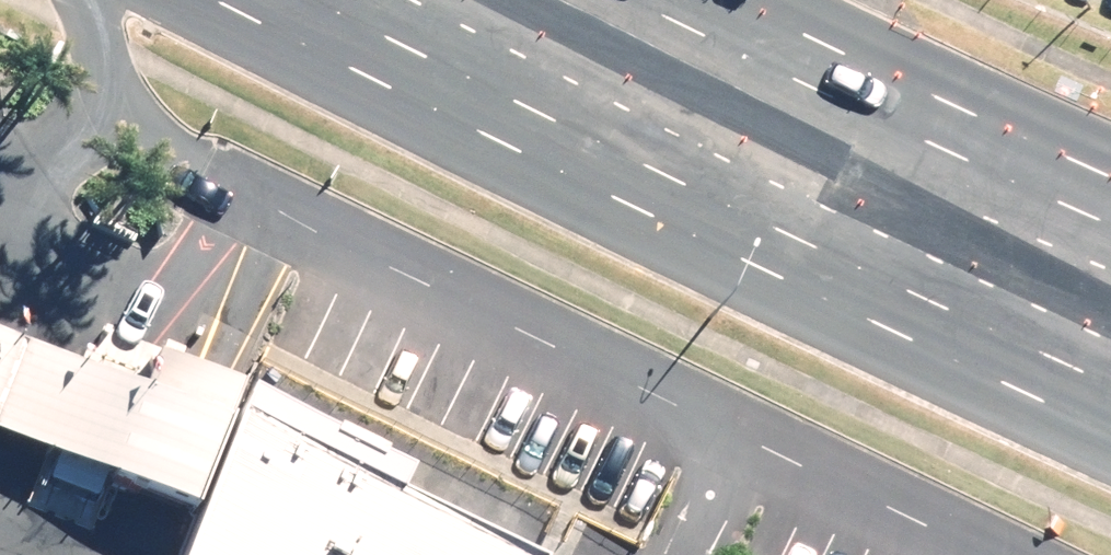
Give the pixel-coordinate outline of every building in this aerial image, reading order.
[(189,521),(242,391),(152,354),(136,394),(0,339),(0,445),(189,521)] [(184,554),(495,554),(391,505),(402,482),(245,406),(234,429),(184,554)]
